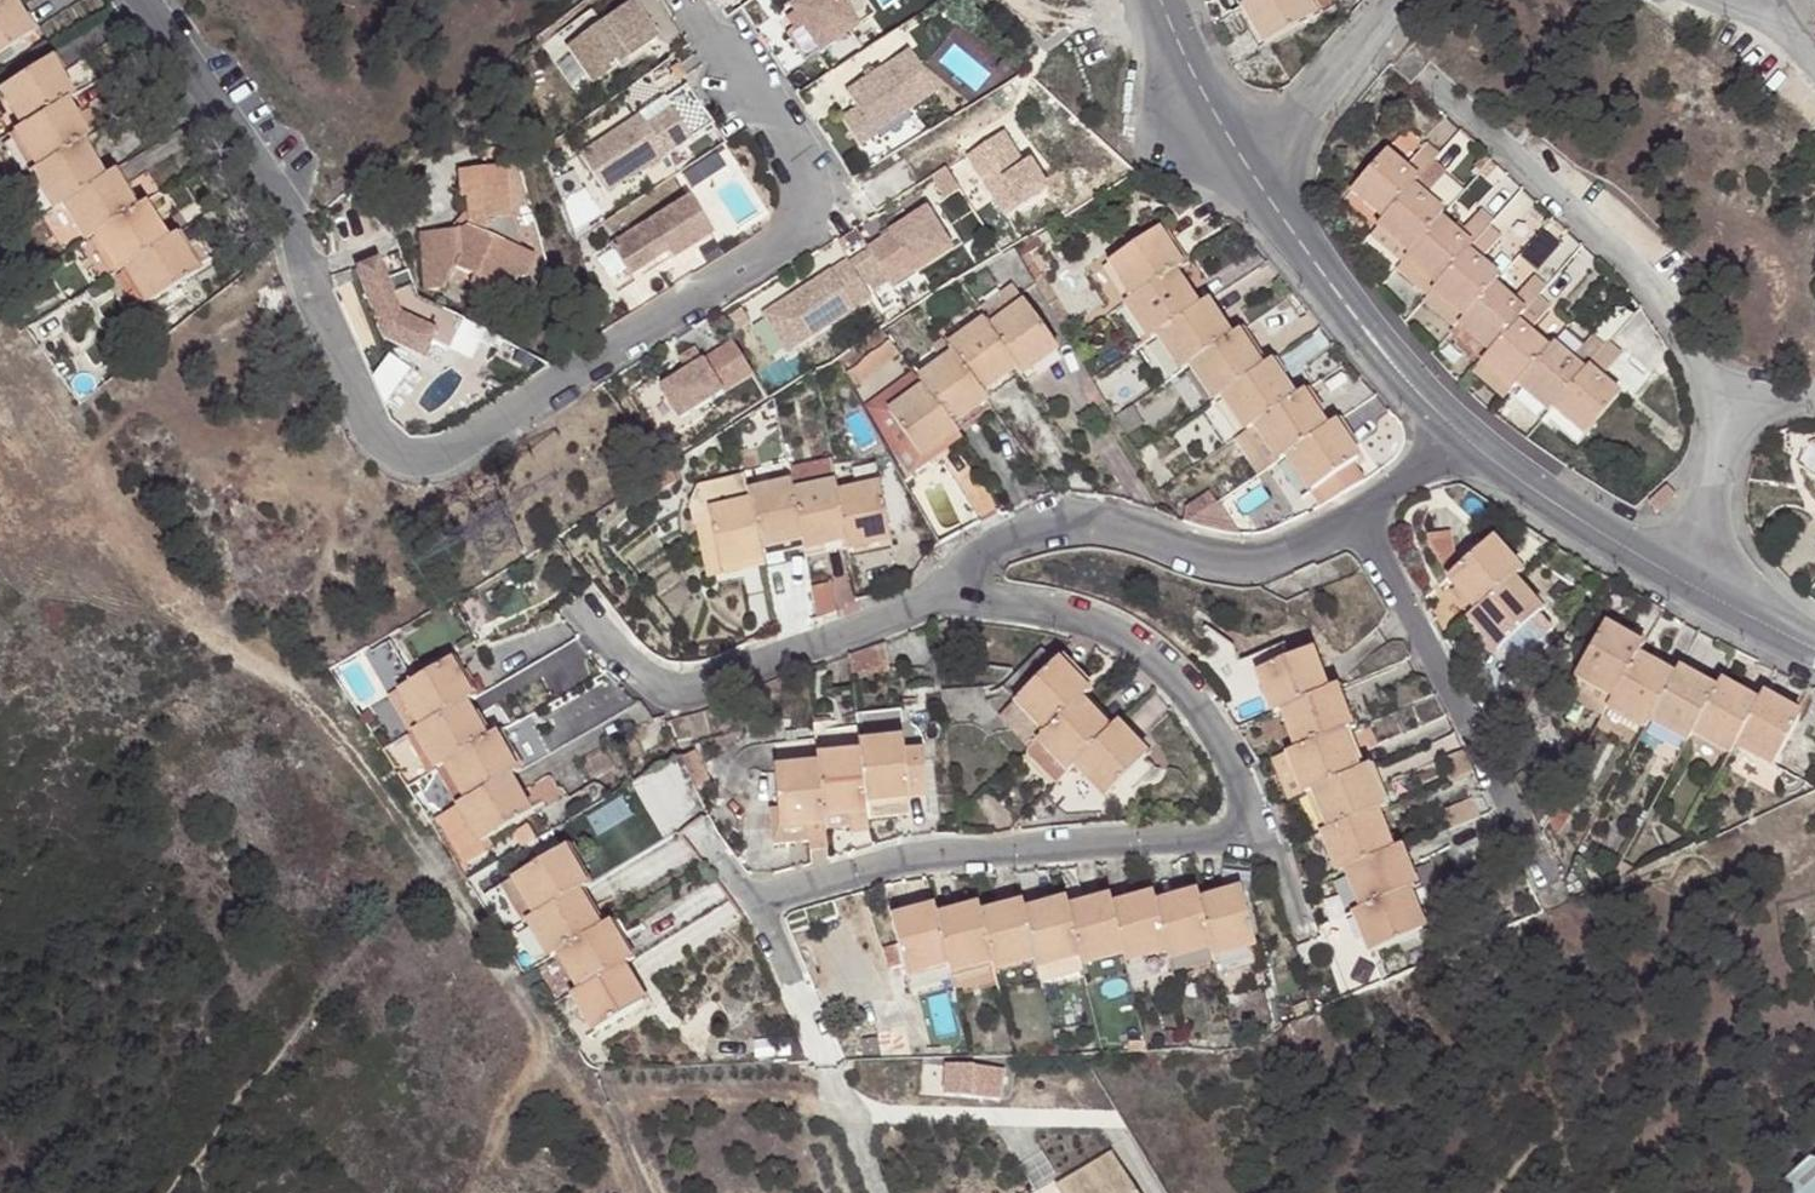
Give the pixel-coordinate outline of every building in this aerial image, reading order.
[(27,36),(32,43),(39,39),(24,18),(19,22),(5,0),(0,0),(0,53),(27,36)] [(684,30),(663,0),(644,0),(643,0),(670,40),(684,30)] [(790,7),(795,14),(802,25),(820,53),(875,17),(864,0),(801,0),(790,7)] [(1250,3),(1241,7),(1265,45),(1312,18),(1301,0),(1248,0),(1250,3)] [(630,3),(565,49),(591,86),(656,40),(630,3)] [(1257,50),(1265,45),(1241,7),(1234,12),(1257,50)] [(802,25),(795,14),(787,19),(795,30),(802,25)] [(914,52),(849,92),(859,109),(844,118),(861,147),(878,137),(876,133),(909,113),(940,94),(914,52)] [(0,89),(0,92),(22,127),(14,132),(37,168),(30,172),(54,210),(63,204),(85,241),(94,236),(117,272),(123,268),(146,305),(199,271),(189,256),(185,260),(170,237),(163,242),(150,221),(156,217),(146,202),(141,206),(130,191),(123,195),(110,175),(101,180),(87,158),(92,155),(83,140),(90,135),(80,120),(75,124),(62,103),(69,98),(55,76),(62,72),(52,57),(0,89)] [(637,118),(580,158),(607,195),(689,138),(707,125),(682,86),(662,100),(668,108),(643,125),(637,118)] [(1006,137),(979,153),(1000,188),(1005,185),(1008,190),(994,198),(1007,221),(1050,195),(1033,167),(1027,171),(1006,137)] [(1383,221),(1377,228),(1409,255),(1405,260),(1436,287),(1432,292),(1463,319),(1459,325),(1490,351),(1481,362),(1512,389),(1516,385),(1548,411),(1552,407),(1585,435),(1620,394),(1600,378),(1620,354),(1607,343),(1603,347),(1592,337),(1571,361),(1552,344),(1547,349),(1529,334),(1550,309),(1536,299),(1544,289),(1531,278),(1511,301),(1492,286),(1498,279),(1479,263),(1499,239),(1486,228),(1491,223),(1479,212),(1459,236),(1439,218),(1444,212),(1424,196),(1444,173),(1431,163),(1438,155),(1425,143),(1405,168),(1385,151),(1351,193),(1383,221)] [(1000,188),(979,153),(970,158),(994,198),(1008,190),(1005,185),(1000,188)] [(530,218),(515,169),(456,172),(460,231),(418,234),(422,291),(444,290),(446,285),(453,269),(471,277),(469,284),(467,287),(505,304),(514,281),(523,280),(533,286),(544,263),(542,262),(483,236),(482,221),(530,218)] [(1439,193),(1457,205),(1469,187),(1451,175),(1439,193)] [(705,234),(680,197),(604,247),(625,278),(650,261),(645,254),(656,246),(661,254),(665,261),(705,234)] [(892,236),(869,249),(892,288),(954,251),(929,209),(890,233),(892,236)] [(542,262),(530,218),(482,221),(483,236),(542,262)] [(1409,255),(1377,228),(1369,239),(1399,266),(1405,260),(1409,255)] [(1221,395),(1246,431),(1254,426),(1278,461),(1285,456),(1310,493),(1357,462),(1341,439),(1347,436),(1336,420),(1329,426),(1319,412),(1314,416),(1299,394),(1292,399),(1277,378),(1283,374),(1273,361),(1265,366),(1255,350),(1250,355),(1235,334),(1228,339),(1215,319),(1221,314),(1210,299),(1201,305),(1191,291),(1185,295),(1171,274),(1179,268),(1165,248),(1172,244),(1161,229),(1108,264),(1133,300),(1125,305),(1149,340),(1157,334),(1182,370),(1190,365),(1214,401),(1221,395)] [(645,254),(650,261),(661,254),(656,246),(645,254)] [(1405,260),(1399,266),(1396,271),(1427,298),(1432,292),(1436,287),(1405,260)] [(375,261),(354,270),(371,312),(373,311),(373,314),(373,317),(376,321),(378,322),(376,323),(382,341),(420,359),(428,342),(447,351),(462,321),(423,302),(415,287),(388,297),(382,281),(375,261)] [(872,301),(848,261),(762,313),(786,353),(872,301)] [(453,269),(446,285),(469,284),(471,277),(453,269)] [(407,272),(382,281),(388,297),(415,287),(407,272)] [(514,281),(505,304),(522,311),(533,286),(523,280),(514,281)] [(988,330),(1025,305),(1012,286),(974,312),(983,324),(988,330)] [(1432,292),(1427,298),(1422,304),(1453,331),(1459,325),(1463,319),(1432,292)] [(988,330),(983,324),(948,348),(953,356),(944,362),(917,381),(923,388),(888,412),(909,443),(921,460),(956,435),(951,427),(986,402),(981,394),(1015,370),(1021,376),(1056,351),(1025,305),(988,330)] [(1447,338),(1479,365),(1481,362),(1490,351),(1459,325),(1453,331),(1447,338)] [(880,330),(849,353),(864,374),(896,351),(880,330)] [(953,356),(948,348),(941,339),(932,345),(944,362),(953,356)] [(733,347),(705,364),(689,373),(663,389),(683,422),(753,379),(733,347)] [(697,351),(681,360),(689,373),(705,364),(697,351)] [(1503,400),(1512,389),(1481,362),(1479,365),(1472,373),(1503,400)] [(917,381),(912,373),(876,397),(874,398),(872,403),(871,406),(870,410),(871,413),(881,428),(884,426),(899,449),(909,443),(888,412),(923,388),(917,381)] [(1254,426),(1246,431),(1232,441),(1256,476),(1278,461),(1254,426)] [(748,496),(744,477),(696,486),(688,503),(692,527),(696,527),(704,571),(761,560),(759,551),(802,542),(804,551),(845,543),(847,553),(889,544),(874,467),(832,475),(830,463),(788,471),(791,488),(748,496)] [(1675,496),(1665,487),(1650,501),(1659,511),(1675,496)] [(1520,577),(1489,543),(1447,579),(1465,600),(1461,604),(1473,618),(1465,624),(1477,637),(1481,633),(1498,653),(1540,616),(1511,584),(1520,577)] [(1626,643),(1603,630),(1566,697),(1605,718),(1610,710),(1647,729),(1651,721),(1689,742),(1692,734),(1732,755),(1735,748),(1773,769),(1799,719),(1777,707),(1781,700),(1766,691),(1761,700),(1745,691),(1742,698),(1718,686),(1714,693),(1693,682),(1698,674),(1682,665),(1677,674),(1662,666),(1658,672),(1638,660),(1646,646),(1629,637),(1626,643)] [(878,645),(849,656),(851,672),(881,668),(878,645)] [(1046,735),(1038,742),(1069,774),(1076,767),(1106,799),(1146,760),(1115,728),(1109,734),(1079,703),(1087,696),(1043,650),(1002,690),(1046,735)] [(1310,654),(1257,676),(1273,715),(1281,712),(1298,752),(1289,756),(1305,797),(1314,793),(1330,833),(1323,837),(1339,876),(1345,873),(1362,913),(1355,915),(1371,955),(1423,934),(1407,895),(1414,892),(1397,851),(1391,854),(1375,816),(1382,812),(1365,772),(1356,776),(1340,735),(1350,731),(1334,691),(1326,694),(1310,654)] [(448,663),(400,691),(422,728),(414,732),(436,771),(444,766),(465,803),(458,806),(481,845),(529,817),(515,794),(521,790),(512,776),(520,771),(511,755),(505,759),(492,736),(484,742),(471,719),(477,716),(468,701),(476,696),(467,680),(460,685),(448,663)] [(422,728),(400,691),(387,699),(408,736),(414,732),(422,728)] [(414,732),(408,736),(405,738),(427,776),(434,772),(436,771),(414,732)] [(1069,774),(1038,742),(1025,755),(1055,786),(1069,774)] [(775,774),(780,811),(782,831),(824,825),(824,819),(849,816),(851,838),(869,835),(868,822),(866,805),(909,801),(929,798),(923,751),(904,753),(903,744),(859,749),(860,758),(817,763),(818,769),(775,774)] [(455,809),(458,806),(465,803),(444,766),(436,771),(434,772),(455,809)] [(1470,799),(1440,811),(1449,830),(1478,819),(1470,799)] [(911,818),(909,801),(866,805),(868,822),(911,818)] [(782,831),(780,811),(770,812),(774,849),(826,843),(824,825),(782,831)] [(562,850),(513,878),(535,915),(528,919),(549,957),(558,952),(579,989),(571,994),(592,1031),(642,1002),(621,966),(628,962),(606,925),(598,929),(576,893),(585,889),(562,850)] [(535,915),(513,878),(499,887),(520,924),(528,919),(535,915)] [(1063,891),(1066,906),(1068,913),(1085,909),(1080,887),(1063,891)] [(1068,913),(1066,906),(1025,916),(1023,909),(980,918),(978,911),(936,921),(935,913),(893,922),(906,976),(947,967),(949,975),(991,966),(993,973),(1036,963),(1037,969),(1078,960),(1080,967),(1123,958),(1124,963),(1165,954),(1167,961),(1210,952),(1212,958),(1254,949),(1241,895),(1198,904),(1197,897),(1154,907),(1152,899),(1111,909),(1109,903),(1085,909),(1068,913)] [(1350,965),(1362,992),(1382,984),(1370,956),(1350,965)] [(890,1016),(872,1021),(875,1030),(893,1027),(890,1016)] [(971,1067),(947,1066),(946,1092),(969,1094),(968,1097),(997,1099),(1001,1072),(971,1067)] [(1111,1157),(1051,1192),(1133,1192),(1111,1157)] [(1809,1163),(1774,1192),(1814,1192),(1814,1165),(1809,1163)]
